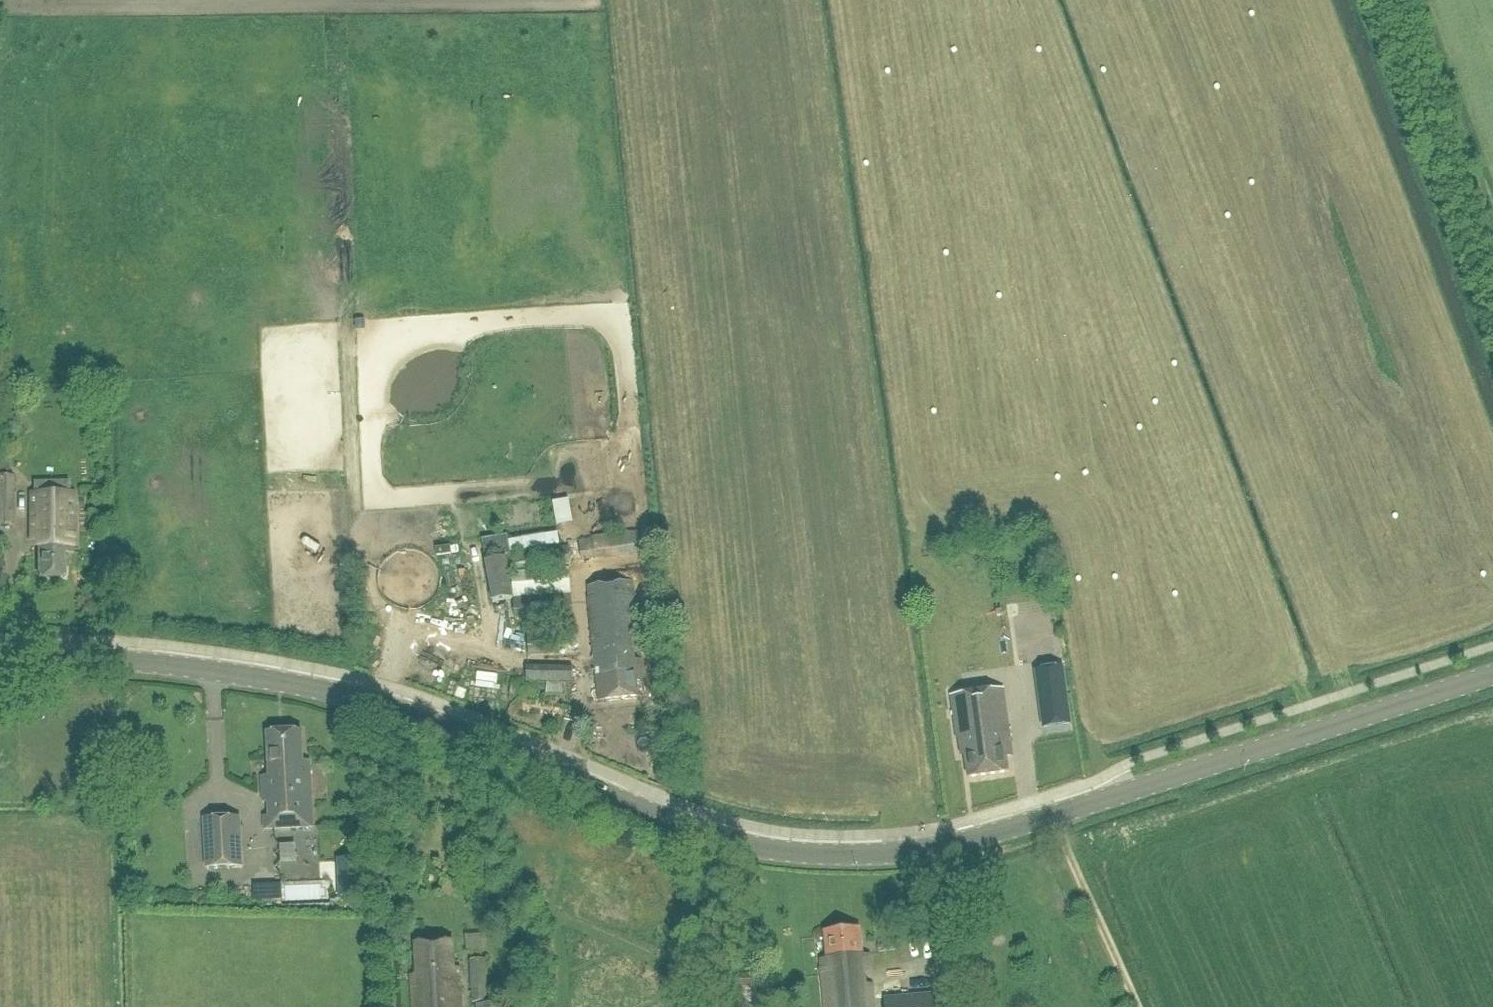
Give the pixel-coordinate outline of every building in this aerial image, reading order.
[(13,529),(13,478),(0,478),(0,528),(13,529)] [(64,554),(73,554),(72,493),(29,494),(30,542),(38,542),(38,579),(64,578),(64,554)] [(564,541),(561,529),(514,538),(517,550),(564,541)] [(582,562),(642,554),(639,535),(635,536),(634,532),(578,541),(582,562)] [(485,560),(511,556),(507,536),(482,540),(485,560)] [(569,546),(512,557),(512,558),(507,559),(485,563),(492,603),(514,600),(515,621),(573,618),(572,593),(570,570),(541,571),(572,565),(569,546)] [(637,682),(643,682),(641,661),(635,661),(634,649),(640,648),(633,582),(588,587),(599,701),(638,697),(637,682)] [(558,638),(576,638),(574,620),(555,620),(557,634),(528,636),(528,656),(557,655),(558,638)] [(527,683),(573,684),(573,667),(527,666),(527,683)] [(1006,758),(1012,757),(1003,689),(951,697),(957,740),(958,740),(960,753),(964,752),(968,779),(1008,774),(1006,758)] [(1053,698),(1038,700),(1042,728),(1071,725),(1070,714),(1067,696),(1053,698)] [(264,831),(313,828),(310,762),(303,762),(301,731),(267,733),(269,777),(262,778),(263,807),(269,806),(270,818),(264,818),(264,831)] [(203,817),(205,868),(243,867),(240,815),(203,817)] [(871,986),(864,986),(863,974),(870,974),(868,956),(862,957),(859,930),(825,933),(827,960),(821,961),(825,1006),(873,1006),(871,986)] [(459,969),(454,969),(452,942),(415,944),(417,982),(411,982),(413,1006),(461,1006),(459,969)] [(472,1004),(488,1003),(485,960),(470,961),(472,1004)] [(754,974),(726,976),(727,990),(755,988),(754,974)] [(938,995),(885,999),(885,1006),(939,1006),(938,995)]
